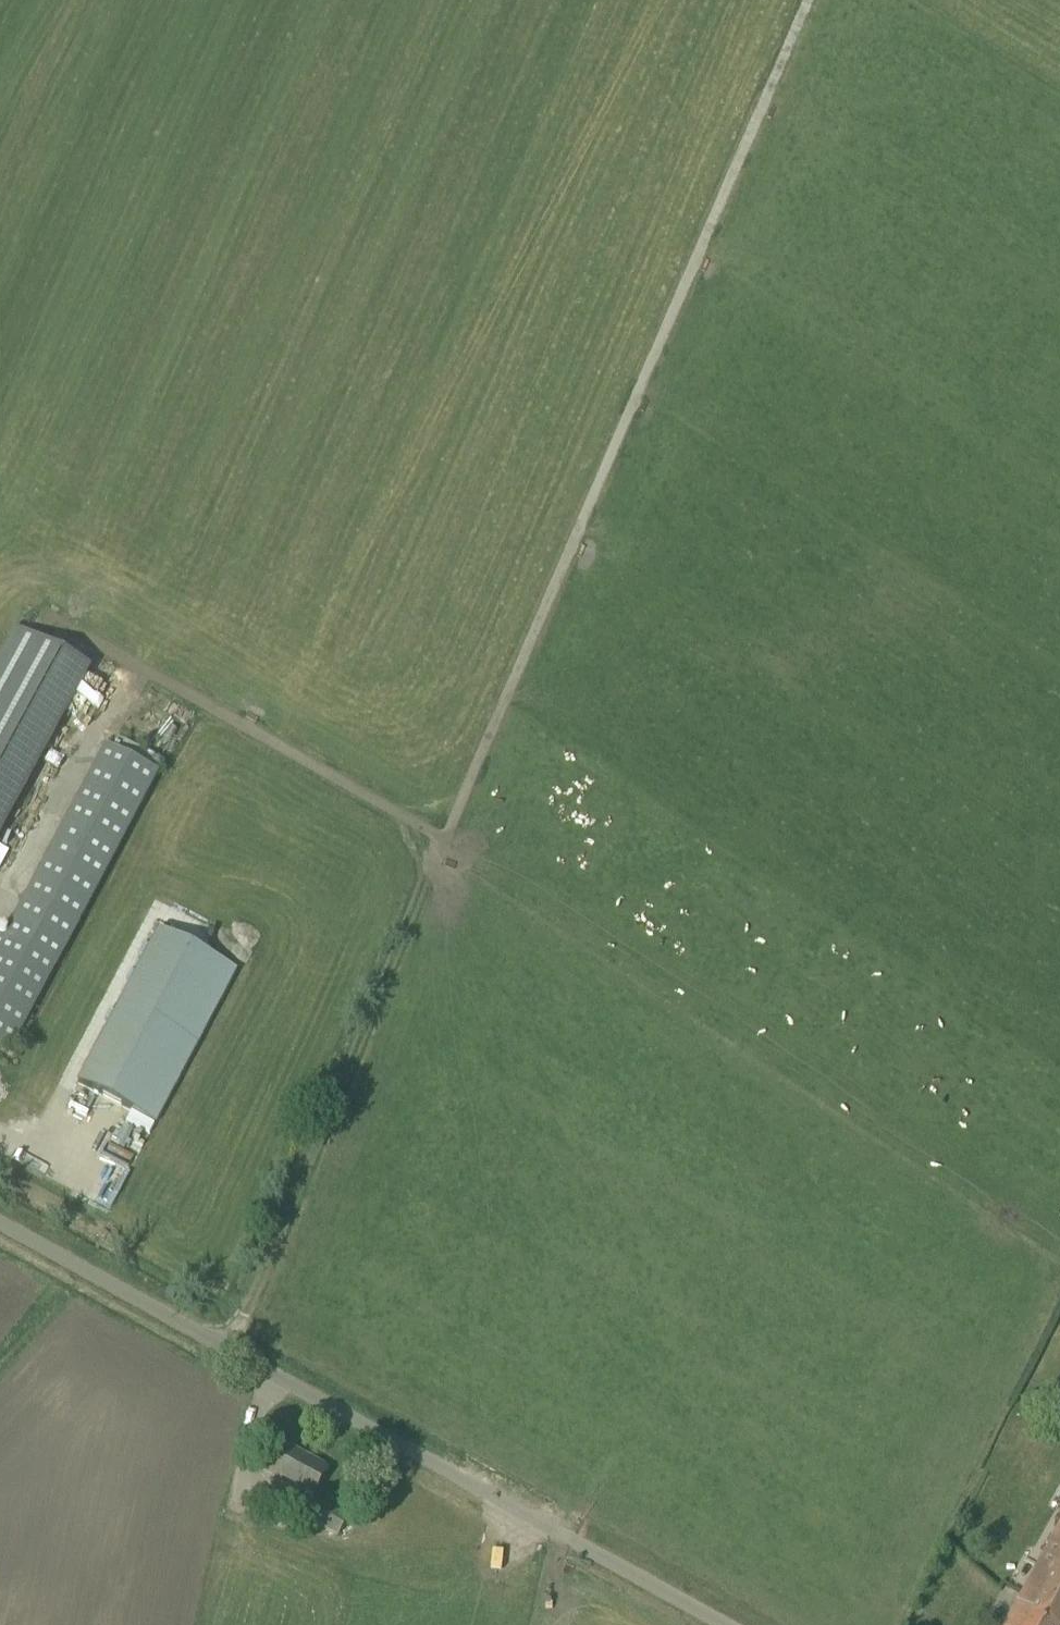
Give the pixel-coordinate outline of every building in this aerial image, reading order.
[(91,669),(15,627),(0,654),(0,837),(91,669)] [(150,769),(104,745),(3,938),(0,937),(0,1041),(6,1044),(150,769)] [(159,931),(77,1085),(154,1126),(155,1126),(237,972),(204,955),(159,931)] [(263,1474),(282,1485),(310,1500),(326,1471),(279,1445),(263,1474)] [(316,1502),(306,1520),(337,1537),(347,1519),(316,1502)] [(1059,1619),(1059,1519),(1019,1597),(1059,1619)] [(1004,1624),(1059,1624),(1059,1619),(1019,1597),(1004,1624)]
